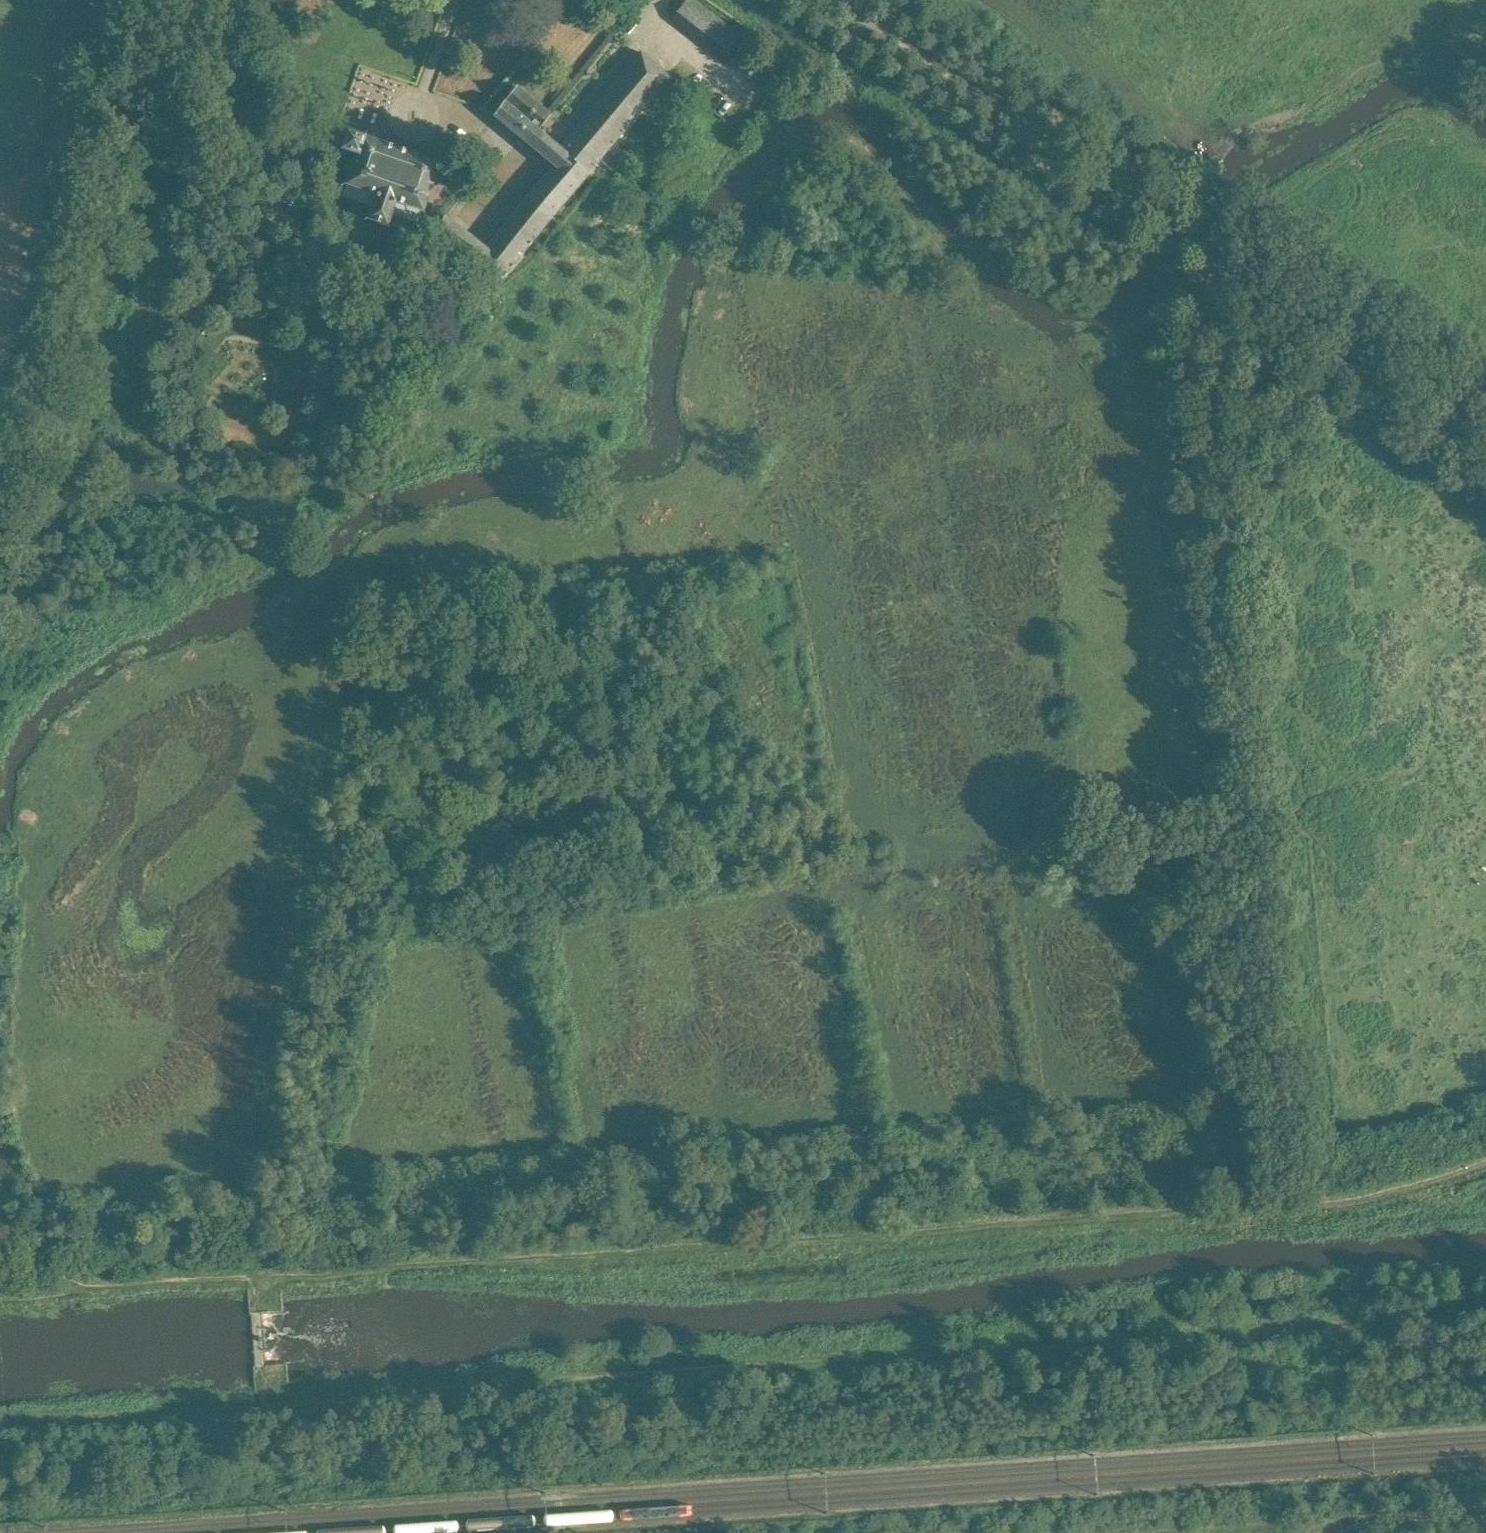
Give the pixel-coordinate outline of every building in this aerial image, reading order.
[(725,59),(741,39),(691,0),(688,0),(674,18),(725,59)] [(503,101),(499,107),(584,179),(589,173),(652,98),(670,77),(640,52),(564,143),(565,145),(560,151),(537,131),(550,116),(516,87),(503,102),(503,101)] [(584,179),(499,107),(494,115),(555,166),(485,250),(443,216),(443,217),(437,232),(501,281),(584,179)] [(372,207),(367,220),(387,227),(392,214),(419,224),(423,212),(423,213),(440,164),(347,132),(340,151),(355,156),(345,185),(346,185),(342,196),(372,207)]
